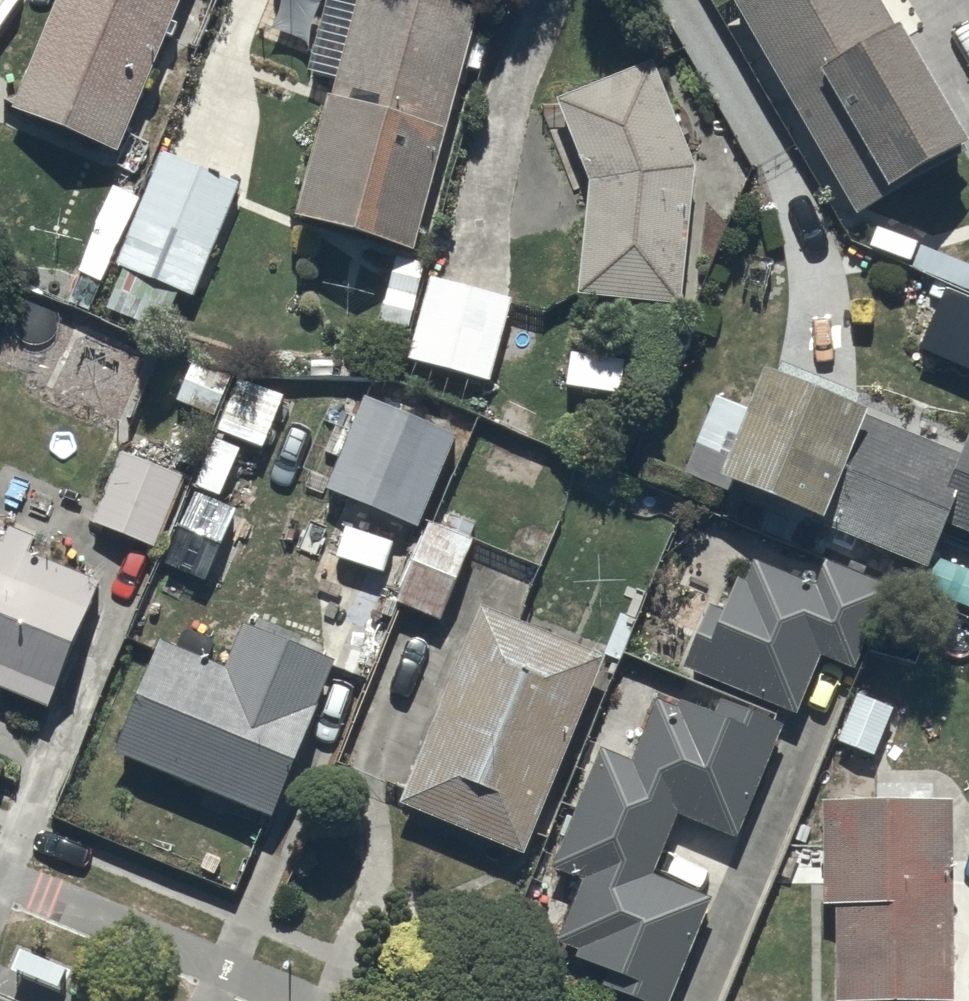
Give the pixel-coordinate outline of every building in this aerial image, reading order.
[(11,123),(117,166),(186,0),(54,0),(53,1),(60,3),(11,123)] [(402,0),(328,0),(308,84),(332,90),(295,245),(395,269),(380,330),(408,337),(423,274),(412,271),(460,74),(475,78),(482,50),(468,47),(475,18),(402,0)] [(730,7),(858,230),(884,215),(887,220),(968,174),(868,0),(742,0),(730,7)] [(653,77),(557,116),(588,197),(577,310),(680,320),(694,182),(653,77)] [(239,193),(164,160),(113,276),(121,279),(102,322),(157,347),(177,303),(188,308),(239,193)] [(909,275),(913,277),(912,279),(968,302),(968,273),(918,252),(909,275)] [(431,284),(405,371),(487,395),(513,308),(431,284)] [(764,395),(717,503),(821,549),(825,538),(928,583),(922,599),(968,619),(968,573),(938,559),(946,540),(968,549),(968,450),(961,469),(855,424),(851,433),(764,395)] [(366,400),(324,504),(418,542),(460,437),(366,400)] [(118,454),(87,534),(153,559),(183,480),(118,454)] [(429,534),(396,614),(439,632),(472,552),(429,534)] [(46,721),(98,597),(28,568),(35,550),(7,539),(0,554),(0,701),(46,721)] [(796,727),(819,669),(851,682),(884,600),(822,575),(813,598),(753,575),(745,595),(736,592),(724,623),(708,617),(682,682),(796,727)] [(473,623),(398,818),(524,867),(600,673),(473,623)] [(329,676),(243,642),(227,682),(160,655),(114,769),(267,831),(329,676)] [(580,894),(553,955),(576,965),(572,974),(604,988),(599,999),(603,1000),(670,1000),(709,911),(651,886),(677,826),(733,851),(783,736),(724,711),(717,728),(685,714),(681,724),(653,712),(628,771),(601,759),(548,880),(580,894)] [(821,818),(823,921),(832,921),(833,1000),(952,1000),(949,818),(821,818)]
